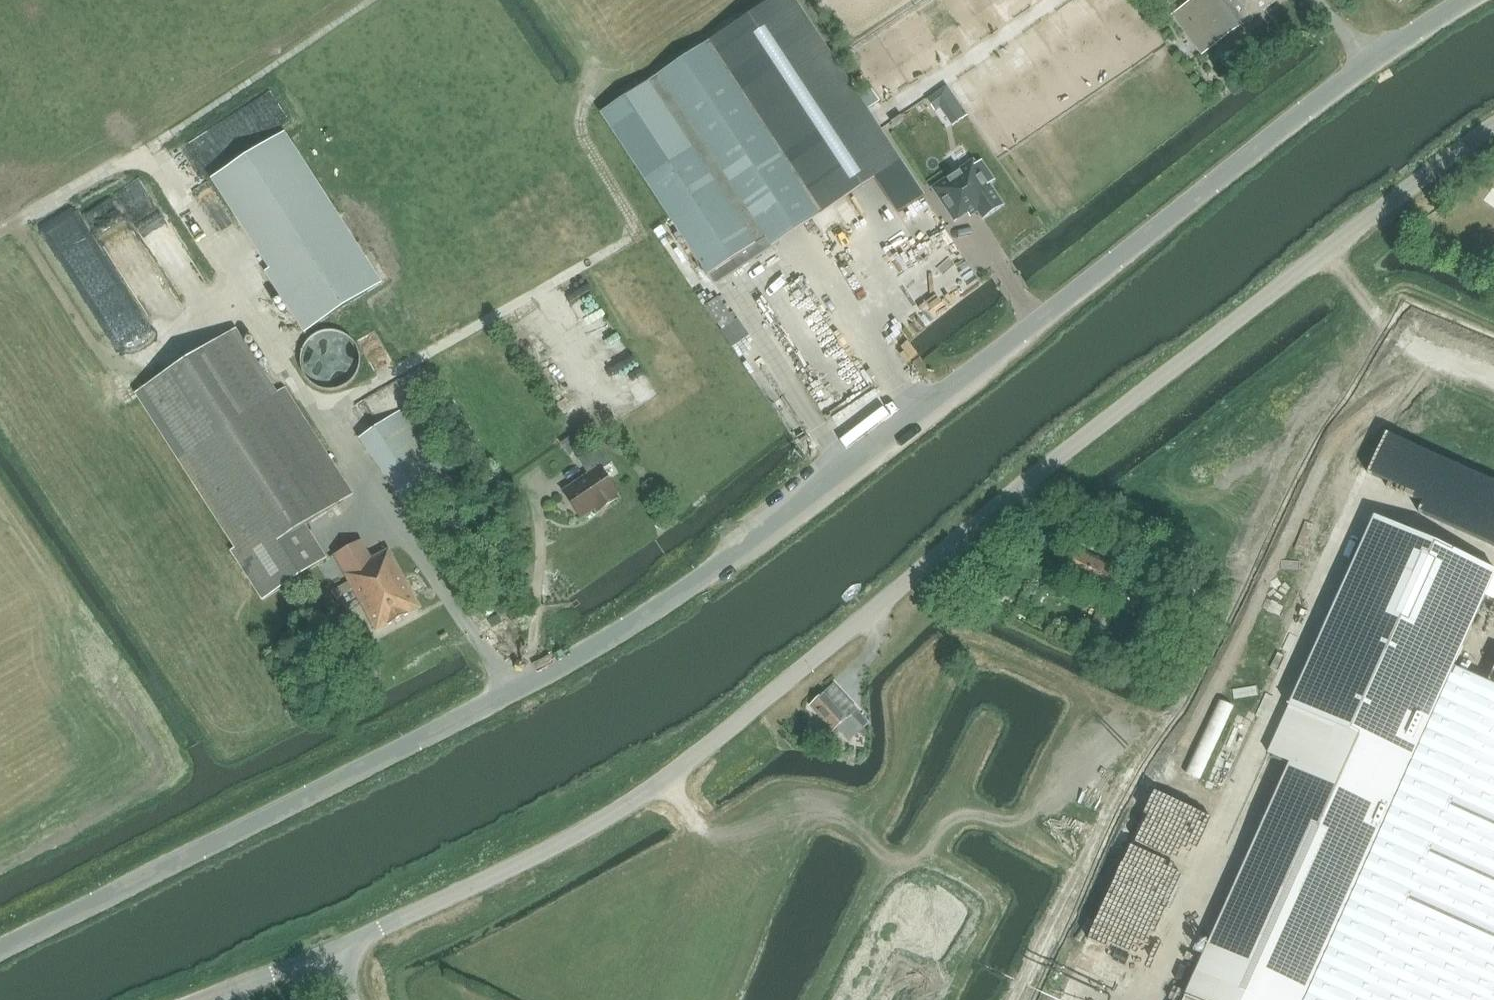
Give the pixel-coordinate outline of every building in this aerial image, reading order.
[(707,44),(815,206),(896,153),(795,0),(773,0),(707,44)] [(1220,41),(1239,27),(1240,27),(1277,0),(1189,0),(1220,41)] [(815,206),(707,44),(601,114),(714,284),(717,285),(777,245),(778,240),(774,234),(815,206)] [(955,97),(947,86),(927,100),(935,111),(940,107),(955,97)] [(860,97),(868,109),(880,102),(872,90),(860,97)] [(955,97),(940,107),(952,126),(967,115),(955,97)] [(382,285),(284,133),(212,179),(271,270),(266,273),(306,334),(382,285)] [(974,161),(932,189),(955,223),(968,214),(970,217),(978,212),(983,220),(1004,206),(990,185),(995,181),(981,161),(976,165),(974,161)] [(934,224),(947,215),(939,205),(926,214),(934,224)] [(718,298),(705,307),(721,331),(735,322),(718,298)] [(285,389),(277,393),(236,330),(139,392),(239,547),(231,551),(263,601),(327,560),(305,526),(353,495),(285,389)] [(359,351),(357,348),(356,345),(353,341),(350,338),(346,335),(342,333),(338,332),(333,331),(328,330),(324,331),(319,333),(315,335),(312,337),(309,339),(306,343),(304,346),(302,350),(301,354),(300,358),(300,362),(301,367),(302,371),(304,374),(306,378),(310,381),(313,384),(317,387),(320,388),(325,389),(330,390),(335,390),(340,389),(343,387),(347,385),(350,382),(353,379),(356,375),(358,372),(359,367),(360,363),(360,359),(359,355),(359,351)] [(372,459),(422,425),(409,406),(359,440),(372,459)] [(408,511),(458,477),(422,425),(372,459),(408,511)] [(579,460),(589,475),(564,492),(582,519),(605,504),(607,507),(620,499),(618,495),(620,494),(604,470),(614,464),(601,445),(579,460)] [(1290,706),(1413,762),(1427,730),(1426,729),(1477,615),(1493,578),(1493,571),(1379,519),(1375,517),(1356,560),(1290,706)] [(362,542),(336,556),(339,562),(377,632),(421,609),(390,551),(372,561),(362,542)] [(1077,551),(1066,573),(1067,574),(1069,579),(1072,580),(1077,579),(1117,599),(1128,576),(1077,551)] [(488,602),(480,608),(486,617),(494,611),(488,602)] [(1101,607),(1094,621),(1108,629),(1115,615),(1101,607)] [(1184,998),(1185,998),(1189,999),(1357,999),(1456,784),(1493,701),(1493,686),(1455,668),(1427,730),(1413,762),(1290,706),(1290,707),(1268,754),(1290,764),(1265,820),(1186,997),(1185,996),(1184,998)] [(856,710),(833,684),(809,706),(833,732),(837,728),(848,741),(863,728),(851,715),(856,710)] [(1456,784),(1357,999),(1493,999),(1493,701),(1456,784)] [(1167,773),(1141,840),(1205,864),(1230,797),(1167,773)] [(1085,951),(1103,902),(1091,898),(1073,947),(1085,951)]
